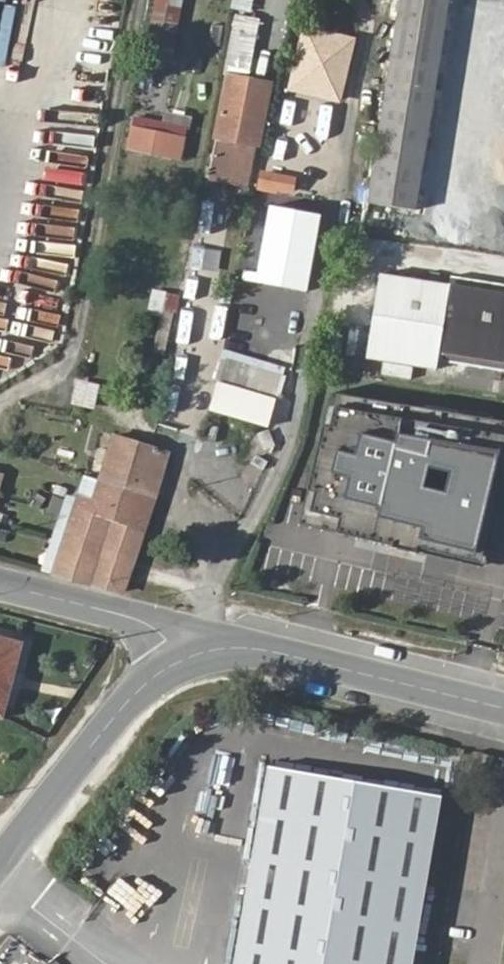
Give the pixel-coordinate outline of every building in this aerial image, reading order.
[(116,21),(5,0),(0,0),(0,111),(96,129),(116,21)] [(183,0),(154,0),(150,44),(179,47),(183,0)] [(362,200),(413,208),(450,0),(397,0),(362,200)] [(354,37),(303,26),(288,93),(340,103),(354,37)] [(258,146),(269,84),(226,76),(217,124),(214,138),(258,146)] [(164,137),(166,127),(137,121),(129,153),(132,153),(126,175),(151,181),(152,173),(148,171),(151,156),(182,162),(185,142),(164,137)] [(187,131),(166,127),(164,137),(185,142),(187,131)] [(255,146),(214,138),(210,159),(251,167),(255,146)] [(247,187),(251,167),(210,159),(206,179),(247,187)] [(296,177),(260,171),(256,191),(293,197),(296,177)] [(307,293),(320,215),(268,206),(254,284),(307,293)] [(454,276),(453,285),(378,274),(366,358),(438,369),(439,359),(503,370),(503,285),(454,276)] [(151,291),(150,314),(177,316),(179,293),(151,291)] [(279,380),(231,362),(224,382),(271,400),(279,380)] [(76,380),(72,406),(98,410),(102,385),(76,380)] [(246,424),(264,430),(273,404),(218,384),(209,411),(246,424)] [(503,533),(503,427),(333,400),(312,533),(430,552),(430,548),(500,559),(503,533)] [(168,454),(153,449),(115,438),(101,481),(135,491),(154,497),(168,454)] [(126,521),(135,491),(101,481),(92,511),(126,521)] [(154,497),(135,491),(126,521),(146,526),(154,497)] [(76,506),(66,540),(136,560),(146,526),(126,521),(92,511),(76,506)] [(66,540),(55,577),(125,594),(136,560),(66,540)] [(2,714),(20,640),(0,635),(0,714),(2,714)] [(271,777),(236,963),(414,963),(443,811),(271,777)]
